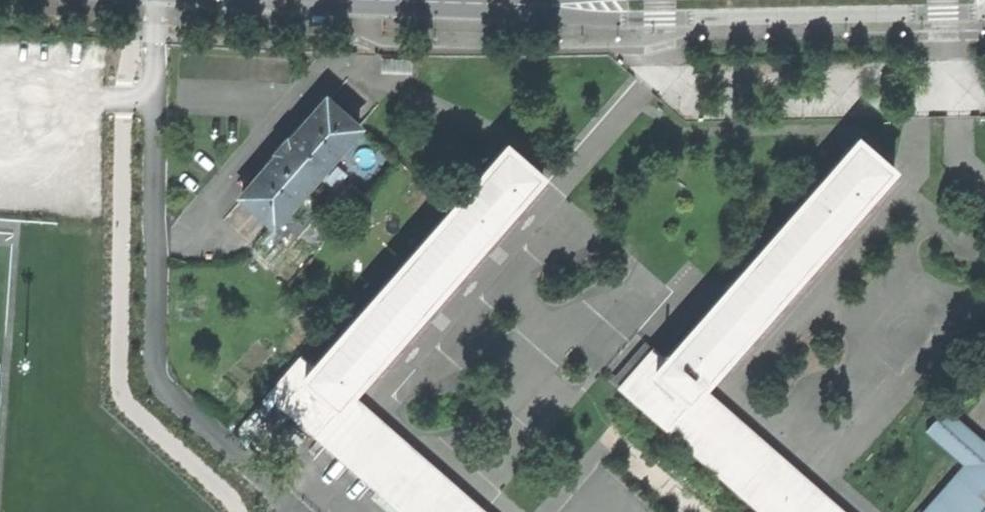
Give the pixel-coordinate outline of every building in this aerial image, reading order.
[(276,225),(359,129),(325,101),(299,130),(297,128),(282,145),(265,164),(268,168),(243,197),(276,225)] [(759,511),(839,511),(699,389),(890,169),(855,139),(663,359),(650,348),(616,387),(759,511)] [(346,396),(538,177),(504,147),(310,367),(297,356),(263,395),(398,511),(480,511),(346,396)] [(926,511),(984,511),(984,445),(926,511)]
